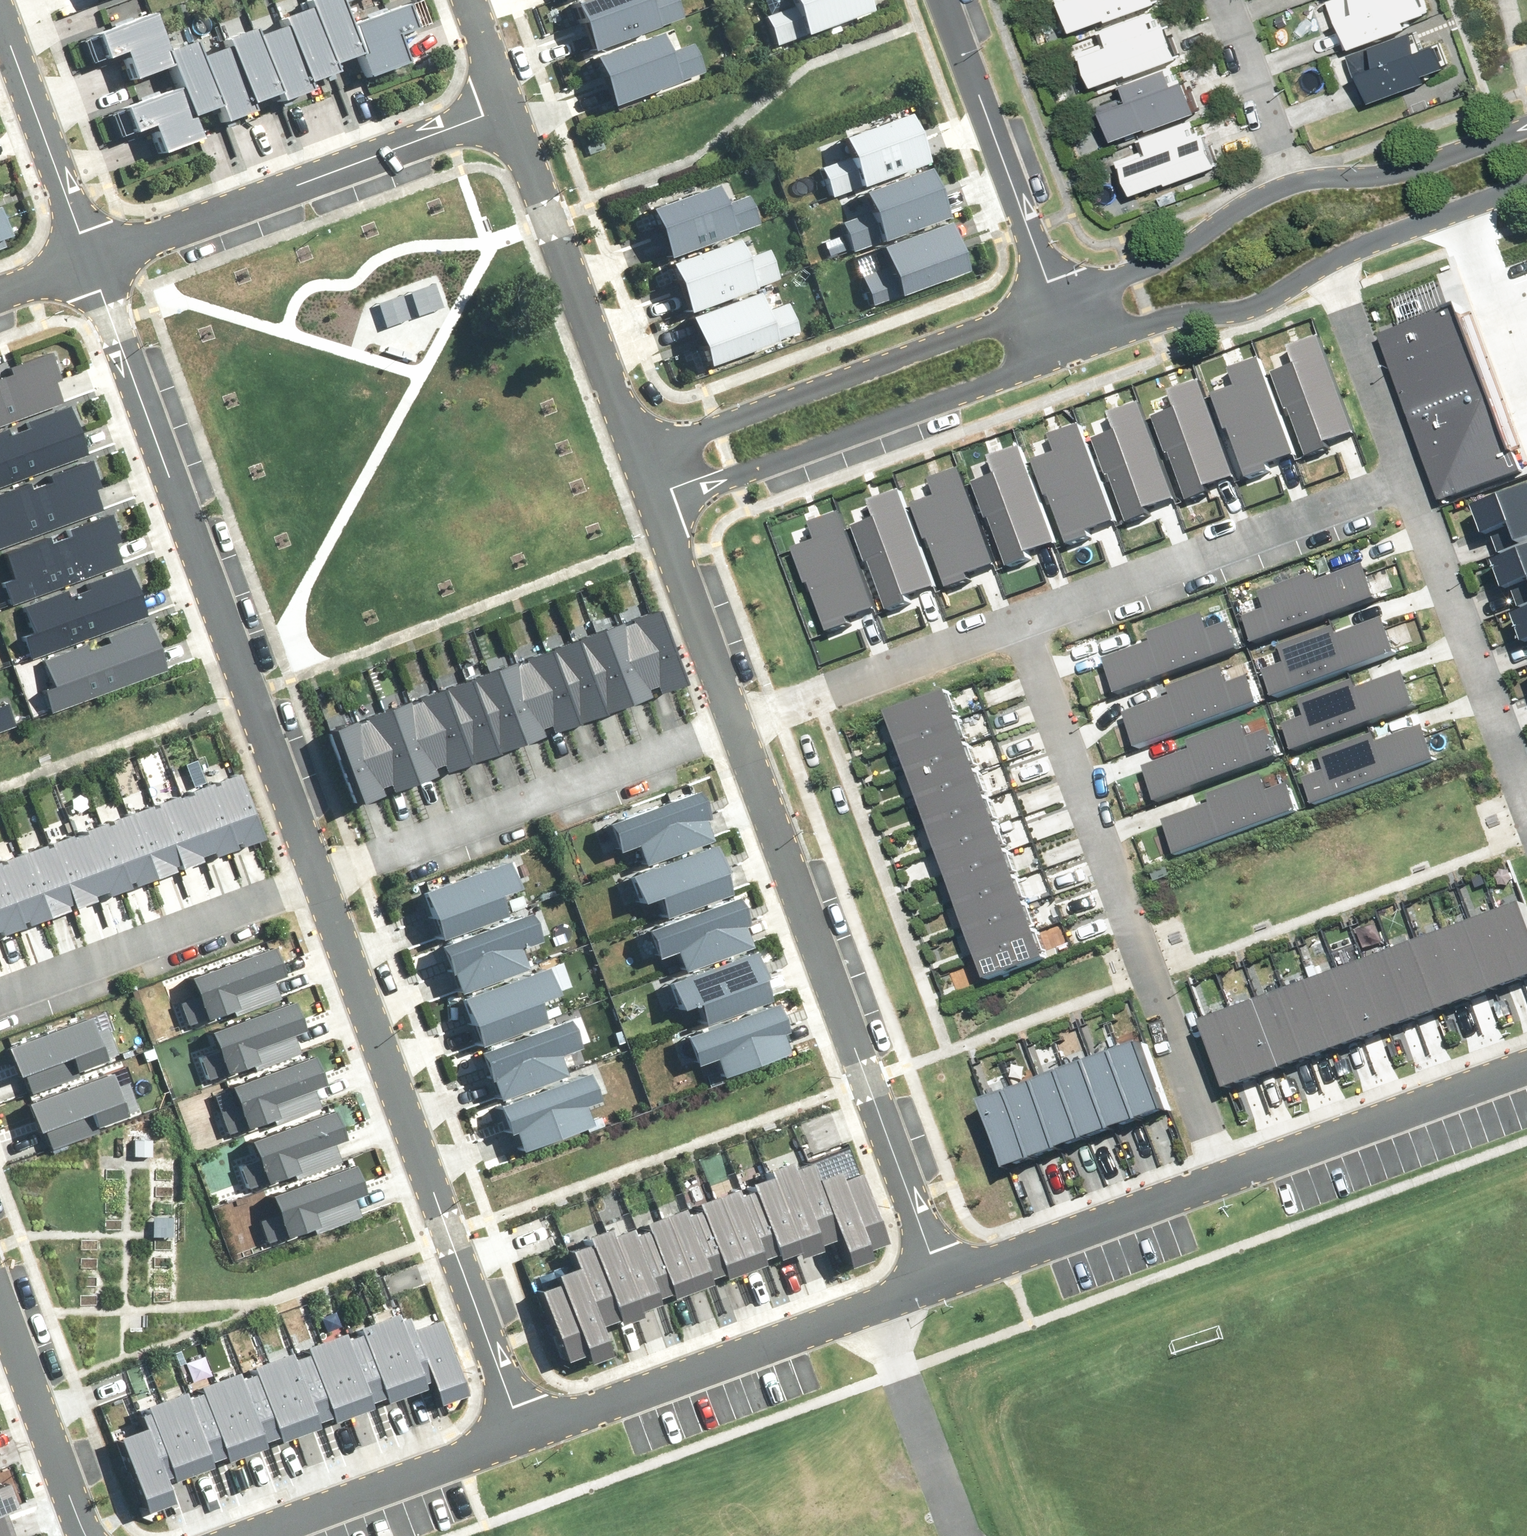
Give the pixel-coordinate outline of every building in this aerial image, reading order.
[(306,4),(328,63),(357,52),(346,22),(339,0),(305,0),(306,4)] [(591,48),(681,16),(676,0),(574,0),(591,48)] [(862,8),(859,0),(787,0),(788,3),(762,13),(772,40),(862,8)] [(1058,2),(1068,30),(1104,17),(1105,19),(1151,2),(1150,0),(1064,0),(1058,2)] [(1415,0),(1335,0),(1340,15),(1329,19),(1340,49),(1386,32),(1385,30),(1421,16),(1415,0)] [(402,3),(346,22),(357,52),(364,73),(403,60),(394,32),(410,26),(402,3)] [(279,14),(282,22),(303,79),(331,69),(328,63),(306,4),(279,14)] [(151,9),(82,34),(90,57),(103,52),(103,54),(122,48),(132,75),(171,61),(166,48),(151,9)] [(1106,50),(1078,60),(1088,88),(1124,74),(1125,76),(1171,59),(1160,30),(1149,34),(1143,18),(1100,34),(1106,50)] [(282,22),(253,33),(274,87),(277,98),(307,87),(303,79),(282,22)] [(223,44),(243,100),(273,89),(274,87),(253,33),(251,26),(220,37),(223,44)] [(593,53),(610,102),(700,70),(690,43),(664,52),(656,30),(593,53)] [(1437,68),(1427,41),(1399,51),(1393,35),(1350,51),(1356,67),(1345,71),(1356,101),(1402,84),(1401,82),(1437,68)] [(192,38),(166,48),(171,61),(179,83),(190,113),(216,103),(197,54),(192,38)] [(223,44),(197,54),(216,103),(222,119),(247,109),(243,100),(223,44)] [(1126,103),(1098,114),(1108,141),(1144,128),(1145,130),(1191,113),(1180,83),(1169,87),(1163,71),(1120,87),(1126,103)] [(179,83),(110,109),(118,131),(131,126),(131,129),(150,122),(160,149),(198,135),(190,113),(179,83)] [(829,194),(919,162),(901,112),(837,135),(845,157),(819,166),(829,194)] [(1147,154),(1119,164),(1130,192),(1166,179),(1167,181),(1212,164),(1201,134),(1190,138),(1184,122),(1141,138),(1147,154)] [(852,248),(942,216),(925,167),(861,189),(869,211),(843,220),(852,248)] [(649,207),(666,256),(756,224),(747,197),(720,206),(713,184),(649,207)] [(874,303),(964,271),(946,222),(883,244),(890,266),(864,276),(874,303)] [(667,260),(685,310),(775,278),(765,250),(739,259),(731,238),(667,260)] [(412,293),(419,316),(446,307),(438,284),(412,293)] [(689,313),(706,362),(796,330),(786,303),(760,312),(752,290),(689,313)] [(380,304),(388,327),(414,318),(406,295),(380,304)] [(1461,304),(1388,330),(1446,489),(1519,463),(1461,304)] [(1298,363),(1273,372),(1285,406),(1290,404),(1308,452),(1331,443),(1329,438),(1355,428),(1320,333),(1291,344),(1298,363)] [(59,398),(53,381),(58,380),(48,353),(5,368),(7,374),(0,377),(0,420),(59,398)] [(1241,385),(1216,394),(1228,428),(1233,426),(1250,474),(1274,465),(1272,460),(1298,450),(1262,355),(1234,366),(1241,385)] [(1180,407),(1155,416),(1168,450),(1172,448),(1190,496),(1214,487),(1212,482),(1238,473),(1202,378),(1174,388),(1180,407)] [(1119,425),(1094,435),(1106,468),(1111,467),(1128,515),(1152,506),(1150,501),(1176,491),(1140,396),(1112,407),(1119,425)] [(78,451),(72,434),(76,433),(66,406),(23,421),(26,427),(9,433),(7,427),(0,429),(0,479),(78,451)] [(1061,448),(1036,458),(1048,491),(1053,490),(1071,538),(1094,529),(1093,524),(1118,514),(1082,419),(1054,430),(1061,448)] [(1002,476),(976,485),(989,519),(993,517),(1011,565),(1035,556),(1033,551),(1059,541),(1023,446),(995,457),(1002,476)] [(99,505),(92,488),(97,486),(87,459),(44,474),(46,480),(30,486),(28,480),(0,490),(0,540),(99,505)] [(941,498),(916,507),(929,541),(933,539),(951,587),(975,578),(973,573),(998,564),(963,469),(934,479),(941,498)] [(879,516),(854,526),(867,559),(871,558),(889,606),(913,597),(911,592),(937,582),(901,487),(873,498),(879,516)] [(1497,548),(1526,538),(1526,487),(1475,506),(1485,532),(1491,530),(1497,548)] [(822,539),(797,549),(809,582),(813,581),(831,629),(855,620),(853,615),(879,605),(843,510),(815,521),(822,539)] [(117,559),(111,542),(115,541),(105,514),(62,529),(64,535),(48,541),(46,535),(0,552),(0,554),(8,578),(2,580),(9,598),(117,559)] [(1521,599),(1526,597),(1526,546),(1499,556),(1508,583),(1514,580),(1521,599)] [(1378,593),(1365,560),(1319,577),(1316,569),(1260,590),(1266,607),(1246,614),(1256,640),(1378,593)] [(28,652),(136,613),(130,596),(134,594),(125,567),(82,583),(84,589),(68,594),(66,589),(18,605),(28,631),(22,634),(28,652)] [(1518,608),(1526,634),(1526,605),(1518,608)] [(667,680),(641,609),(614,619),(640,690),(667,680)] [(1153,641),(1107,659),(1120,692),(1242,646),(1232,620),(1212,628),(1206,611),(1150,633),(1153,641)] [(1398,647),(1385,613),(1339,631),(1336,623),(1280,644),(1286,660),(1266,668),(1276,693),(1398,647)] [(640,690),(614,619),(587,628),(613,700),(640,690)] [(51,705),(159,666),(153,649),(157,647),(147,620),(104,636),(107,642),(91,647),(88,641),(41,658),(51,684),(44,686),(51,705)] [(613,700),(587,628),(560,638),(586,710),(613,700)] [(586,710),(560,638),(533,648),(559,719),(586,710)] [(559,719),(533,648),(506,658),(532,729),(559,719)] [(532,729),(506,658),(479,667),(506,739),(532,729)] [(1173,693),(1126,711),(1139,745),(1261,698),(1252,672),(1232,680),(1225,664),(1170,685),(1173,693)] [(1421,700),(1408,666),(1362,684),(1359,675),(1303,697),(1309,713),(1289,720),(1299,746),(1421,700)] [(506,739),(479,667),(452,677),(478,749),(506,739)] [(478,749),(452,677),(426,687),(452,758),(478,749)] [(452,758),(426,687),(399,696),(425,768),(452,758)] [(948,689),(885,712),(894,738),(957,715),(948,689)] [(425,768),(399,696),(372,706),(398,778),(425,768)] [(9,719),(3,701),(0,702),(0,722),(9,719)] [(398,778),(372,706),(345,716),(371,787),(398,778)] [(957,715),(894,738),(904,764),(967,741),(957,715)] [(371,787),(345,716),(318,726),(344,797),(371,787)] [(1192,746),(1146,764),(1159,797),(1281,751),(1271,725),(1251,733),(1245,716),(1189,738),(1192,746)] [(1440,754),(1427,721),(1381,738),(1377,730),(1322,751),(1328,768),(1308,775),(1318,801),(1440,754)] [(967,741),(904,764),(913,790),(976,767),(967,741)] [(976,767),(913,790),(923,815),(986,793),(976,767)] [(1210,800),(1164,817),(1177,851),(1299,805),(1289,779),(1269,787),(1263,770),(1207,792),(1210,800)] [(248,833),(226,772),(199,781),(220,843),(248,833)] [(220,843),(199,781),(172,791),(193,852),(220,843)] [(605,820),(615,848),(633,842),(639,860),(705,837),(699,819),(705,817),(696,789),(605,820)] [(193,852),(172,791),(144,800),(166,862),(193,852)] [(986,793),(923,815),(933,841),(995,818),(986,793)] [(166,862),(144,800),(117,810),(139,871),(166,862)] [(139,871),(117,810),(90,819),(112,881),(139,871)] [(995,818),(933,841),(942,867),(1005,844),(995,818)] [(112,881),(90,819),(63,829),(85,890),(112,881)] [(85,890),(63,829),(36,839),(58,900),(85,890)] [(58,900),(36,839),(9,848),(30,910),(58,900)] [(625,873),(635,902),(653,895),(659,913),(725,890),(719,872),(725,870),(715,843),(625,873)] [(1005,844),(942,867),(952,893),(1014,870),(1005,844)] [(9,848),(0,851),(0,910),(3,919),(30,910),(9,848)] [(498,892),(517,886),(507,858),(417,888),(426,916),(432,914),(438,932),(504,910),(498,892)] [(1014,870),(952,893),(961,919),(1024,896),(1014,870)] [(643,925),(652,953),(671,947),(677,964),(743,942),(737,924),(743,922),(733,894),(643,925)] [(1024,896),(961,919),(971,945),(1033,922),(1024,896)] [(1513,897),(1487,906),(1511,974),(1526,968),(1526,936),(1513,897)] [(1511,974),(1487,906),(1460,916),(1485,983),(1511,974)] [(519,944),(537,938),(528,910),(437,941),(447,969),(453,967),(459,985),(525,962),(519,944)] [(1485,983),(1460,916),(1434,925),(1459,993),(1485,983)] [(1033,922),(971,945),(980,971),(1043,948),(1033,922)] [(1459,993),(1434,925),(1408,935),(1432,1002),(1459,993)] [(1432,1002),(1408,935),(1381,944),(1406,1012),(1432,1002)] [(191,972),(206,1012),(232,1003),(233,1008),(282,990),(275,971),(282,969),(272,942),(191,972)] [(1406,1012),(1381,944),(1355,954),(1380,1021),(1406,1012)] [(662,980),(672,1009),(690,1002),(696,1020),(762,997),(756,979),(762,977),(753,950),(662,980)] [(1380,1021),(1355,954),(1329,963),(1354,1031),(1380,1021)] [(1354,1031),(1329,963),(1303,973),(1327,1040),(1354,1031)] [(537,999),(556,993),(546,964),(456,995),(465,1023),(471,1021),(477,1039),(543,1017),(537,999)] [(1327,1040),(1303,973),(1276,982),(1301,1050),(1327,1040)] [(1301,1050),(1276,982),(1250,992),(1275,1059),(1301,1050)] [(1275,1059),(1250,992),(1224,1001),(1248,1069),(1275,1059)] [(211,1029),(226,1070),(251,1060),(253,1065),(302,1047),(295,1029),(302,1026),(292,999),(211,1029)] [(683,1030),(693,1058),(711,1052),(717,1070),(783,1047),(777,1029),(783,1027),(773,999),(683,1030)] [(1248,1069),(1224,1001),(1198,1010),(1222,1078),(1248,1069)] [(20,1070),(26,1087),(74,1070),(72,1067),(114,1052),(104,1024),(90,1029),(85,1015),(4,1044),(14,1072),(20,1070)] [(555,1051),(574,1045),(564,1017),(473,1047),(483,1075),(489,1073),(495,1091),(561,1069),(555,1051)] [(1159,1109),(1133,1039),(1107,1048),(1133,1119),(1159,1109)] [(1133,1119),(1107,1048),(1080,1058),(1106,1128),(1133,1119)] [(231,1083),(246,1123),(271,1114),(273,1119),(321,1101),(315,1082),(322,1080),(312,1053),(231,1083)] [(1106,1128),(1080,1058),(1054,1068),(1080,1138),(1106,1128)] [(1080,1138),(1054,1068),(1027,1077),(1053,1148),(1080,1138)] [(42,1125),(48,1143),(96,1126),(95,1122),(136,1107),(126,1079),(112,1084),(107,1070),(26,1099),(36,1127),(42,1125)] [(575,1105),(593,1099),(584,1071),(493,1102),(503,1129),(509,1127),(515,1145),(581,1123),(575,1105)] [(1053,1148),(1027,1077),(1001,1087),(1027,1158),(1053,1148)] [(1027,1158),(1001,1087),(974,1097),(1000,1167),(1027,1158)] [(249,1137),(264,1178),(290,1168),(292,1173),(340,1155),(333,1137),(341,1134),(331,1107),(249,1137)] [(135,1141),(135,1156),(153,1157),(153,1142),(135,1141)] [(838,1232),(816,1172),(811,1156),(794,1162),(792,1155),(768,1164),(770,1170),(797,1246),(800,1252),(820,1245),(818,1239),(838,1232)] [(268,1191),(283,1232),(309,1223),(311,1227),(359,1210),(352,1191),(359,1188),(350,1162),(268,1191)] [(867,1245),(886,1238),(861,1170),(843,1176),(839,1164),(816,1172),(838,1232),(849,1262),(870,1254),(867,1245)] [(778,1252),(797,1246),(770,1170),(749,1177),(751,1182),(745,1184),(768,1247),(776,1244),(778,1252)] [(761,1250),(768,1247),(745,1184),(736,1187),(735,1183),(716,1190),(744,1265),(764,1257),(761,1250)] [(690,1205),(713,1268),(721,1265),(723,1273),(744,1265),(716,1190),(696,1197),(698,1202),(690,1205)] [(706,1270),(713,1268),(690,1205),(681,1208),(680,1204),(661,1211),(688,1285),(709,1278),(706,1270)] [(634,1225),(657,1288),(666,1285),(668,1293),(688,1285),(661,1211),(641,1218),(642,1222),(634,1225)] [(155,1217),(154,1236),(174,1237),(175,1218),(155,1217)] [(606,1230),(634,1305),(652,1299),(649,1291),(657,1288),(634,1225),(629,1227),(627,1222),(606,1230)] [(566,1245),(572,1261),(594,1321),(614,1314),(616,1319),(636,1312),(634,1305),(606,1230),(604,1224),(580,1232),(583,1239),(566,1245)] [(536,1287),(560,1356),(580,1349),(583,1358),(604,1350),(594,1321),(572,1261),(550,1269),(554,1281),(536,1287)] [(393,1309),(375,1316),(403,1390),(428,1380),(407,1325),(402,1311),(395,1314),(393,1309)] [(434,1315),(407,1325),(428,1380),(435,1399),(461,1389),(434,1315)] [(354,1323),(356,1328),(380,1391),(382,1398),(403,1390),(375,1316),(354,1323)] [(373,1394),(380,1391),(356,1328),(348,1331),(347,1327),(328,1334),(355,1409),(376,1401),(373,1394)] [(302,1348),(325,1411),(333,1408),(336,1416),(355,1409),(328,1334),(308,1341),(309,1345),(302,1348)] [(318,1413),(325,1411),(302,1348),(293,1351),(292,1347),(272,1354),(300,1429),(321,1421),(318,1413)] [(247,1369),(270,1431),(277,1428),(280,1436),(300,1429),(272,1354),(253,1361),(255,1365),(247,1369)] [(263,1434),(270,1431),(247,1369),(238,1372),(237,1367),(217,1375),(245,1449),(266,1442),(263,1434)] [(191,1389),(215,1452),(222,1449),(225,1457),(245,1449),(217,1375),(198,1382),(200,1386),(191,1389)] [(208,1455),(215,1452),(191,1389),(183,1392),(181,1388),(162,1395),(190,1470),(211,1462),(208,1455)] [(141,1421),(160,1472),(167,1470),(170,1477),(190,1470),(162,1395),(143,1402),(144,1406),(136,1409),(141,1421)] [(141,1421),(114,1431),(142,1505),(168,1495),(160,1472),(141,1421)] [(4,1507),(15,1503),(6,1476),(0,1478),(0,1535),(14,1535),(4,1507)]
